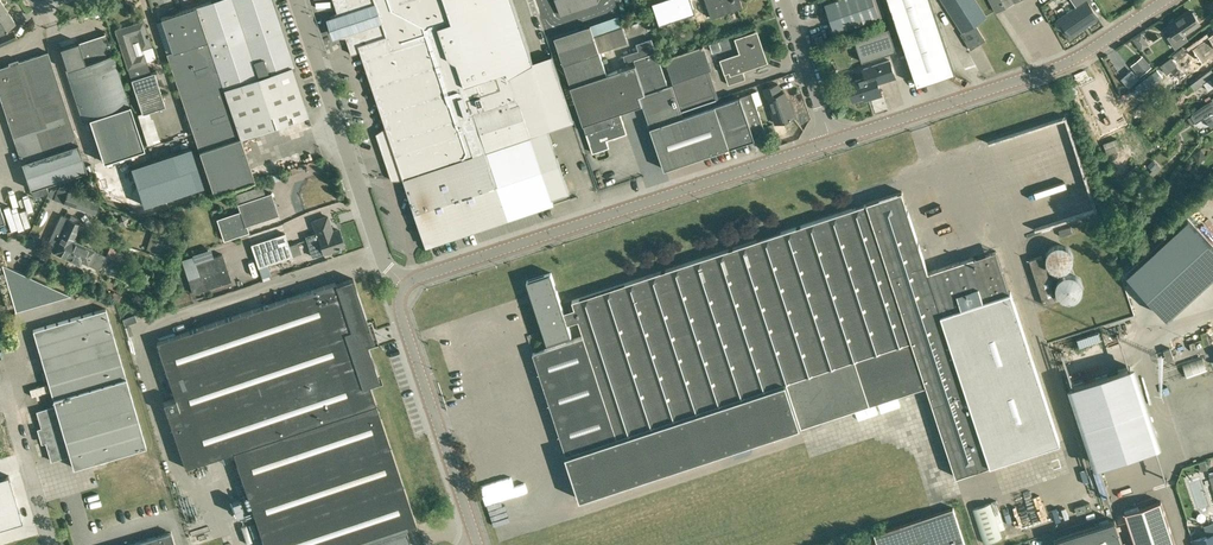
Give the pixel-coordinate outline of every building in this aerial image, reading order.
[(160,18),(172,51),(166,53),(213,194),(255,180),(240,137),(308,115),(292,66),(294,66),(272,0),(213,0),(176,13),(174,6),(168,7),(171,14),(160,18)] [(327,25),(330,32),(335,31),(338,39),(346,38),(352,55),(361,52),(386,126),(385,127),(376,133),(392,180),(402,179),(404,179),(426,247),(508,219),(554,204),(552,198),(569,193),(548,130),(530,62),(510,0),(333,0),(338,13),(331,18),(333,23),(327,25)] [(561,15),(597,3),(596,0),(556,0),(561,15)] [(654,3),(661,24),(696,13),(692,1),(676,7),(674,0),(663,0),(654,3)] [(712,18),(744,8),(741,0),(707,0),(712,18)] [(825,3),(835,33),(880,18),(876,7),(881,6),(879,0),(833,0),(825,3)] [(917,85),(955,72),(931,0),(889,0),(917,85)] [(985,40),(975,24),(987,16),(976,0),(942,0),(963,32),(961,33),(971,49),(985,40)] [(1017,0),(991,0),(997,11),(1017,0)] [(1099,18),(1089,3),(1093,0),(1071,0),(1074,4),(1058,15),(1060,17),(1057,19),(1056,22),(1055,25),(1057,28),(1060,29),(1064,29),(1066,27),(1072,35),(1099,18)] [(0,13),(0,31),(15,22),(6,9),(0,13)] [(1175,48),(1188,39),(1184,33),(1199,24),(1195,18),(1196,15),(1194,12),(1191,12),(1190,11),(1175,21),(1173,20),(1169,22),(1169,25),(1174,33),(1168,37),(1175,48)] [(150,73),(143,53),(142,49),(152,45),(144,20),(115,30),(142,113),(165,106),(154,72),(150,73)] [(715,105),(684,116),(673,84),(668,85),(652,37),(636,43),(638,49),(623,55),(625,62),(634,59),(635,64),(607,73),(600,52),(628,42),(623,27),(594,36),(590,25),(554,37),(586,132),(593,153),(609,147),(608,144),(609,144),(607,140),(627,133),(620,111),(643,104),(665,169),(730,146),(766,134),(752,93),(715,105)] [(668,38),(674,36),(670,25),(665,27),(668,38)] [(854,39),(862,61),(896,50),(888,27),(854,39)] [(18,37),(14,29),(0,35),(0,46),(18,37)] [(729,84),(746,79),(743,71),(768,62),(758,31),(735,39),(740,53),(721,60),(729,84)] [(1191,47),(1195,52),(1191,55),(1199,66),(1211,57),(1210,55),(1212,54),(1212,32),(1191,47)] [(69,45),(60,48),(84,120),(88,119),(97,146),(103,163),(144,149),(136,126),(129,105),(111,50),(105,34),(69,46),(69,45)] [(712,52),(721,49),(718,40),(710,43),(712,52)] [(703,45),(665,58),(673,82),(682,110),(718,98),(708,69),(711,68),(703,45)] [(1181,46),(1172,54),(1178,62),(1183,58),(1187,54),(1181,46)] [(87,170),(47,52),(0,68),(0,98),(30,189),(87,170)] [(1171,57),(1160,65),(1166,73),(1177,65),(1171,57)] [(865,100),(882,95),(878,83),(895,78),(889,60),(863,69),(866,77),(847,83),(853,101),(864,97),(865,100)] [(1190,84),(1191,85),(1183,91),(1187,95),(1194,90),(1195,90),(1204,83),(1209,90),(1212,88),(1212,71),(1211,69),(1208,71),(1199,78),(1190,84)] [(782,93),(779,84),(765,89),(777,123),(796,117),(792,106),(790,106),(785,91),(782,93)] [(757,93),(761,107),(768,105),(764,91),(757,93)] [(1190,114),(1191,115),(1195,122),(1195,123),(1204,117),(1211,127),(1212,125),(1212,102),(1212,100),(1207,103),(1201,107),(1198,109),(1190,114)] [(1023,152),(1002,157),(1011,192),(992,197),(996,213),(1038,203),(1041,219),(1087,207),(1084,192),(1087,191),(1069,117),(1017,130),(1023,152)] [(1109,117),(1096,126),(1103,136),(1116,127),(1109,117)] [(153,161),(130,169),(143,208),(203,188),(194,161),(190,149),(153,161)] [(1153,176),(1161,167),(1158,165),(1153,160),(1147,166),(1152,170),(1149,172),(1153,176)] [(90,200),(91,199),(93,193),(60,182),(58,188),(60,189),(90,200)] [(265,194),(262,185),(234,194),(237,203),(240,211),(216,218),(223,240),(249,232),(247,226),(279,215),(271,192),(265,194)] [(99,202),(91,199),(90,200),(60,189),(56,200),(63,202),(63,203),(95,214),(99,202)] [(929,271),(903,191),(866,203),(866,204),(572,300),(575,308),(564,312),(551,273),(527,281),(531,293),(527,295),(530,304),(534,302),(547,342),(571,334),(567,323),(578,319),(583,336),(533,352),(567,455),(566,456),(581,499),(869,404),(900,496),(957,477),(997,463),(997,462),(1061,441),(1011,290),(1010,290),(997,250),(974,257),(974,256),(929,271)] [(54,253),(71,261),(79,244),(73,241),(81,224),(69,219),(61,215),(48,242),(56,247),(54,253)] [(317,233),(305,237),(312,257),(324,253),(344,246),(339,230),(332,232),(327,216),(313,221),(317,233)] [(1126,273),(1167,316),(1212,273),(1212,244),(1187,216),(1126,273)] [(1070,226),(1058,230),(1060,236),(1072,232),(1070,226)] [(158,252),(165,233),(153,229),(146,248),(158,252)] [(258,267),(292,255),(285,233),(251,244),(258,267)] [(79,244),(71,261),(80,265),(82,262),(95,268),(96,268),(98,268),(99,268),(100,267),(101,266),(102,265),(106,256),(95,251),(79,244)] [(231,281),(222,253),(195,262),(193,256),(181,259),(188,280),(193,293),(231,281)] [(1044,304),(1056,300),(1042,255),(1029,259),(1044,304)] [(70,294),(27,275),(5,265),(2,263),(16,310),(35,305),(52,300),(59,298),(70,294)] [(353,278),(336,284),(335,282),(157,342),(175,398),(163,402),(185,468),(233,452),(264,544),(358,544),(417,525),(370,384),(380,380),(369,346),(378,343),(371,322),(368,323),(353,278)] [(126,377),(106,308),(33,330),(55,405),(37,411),(41,427),(37,428),(42,443),(46,442),(51,461),(70,455),(73,467),(146,446),(126,377)] [(125,325),(137,321),(135,315),(123,319),(125,325)] [(1167,361),(1174,359),(1170,347),(1163,349),(1167,361)] [(1157,447),(1130,367),(1073,386),(1099,466),(1157,447)] [(0,477),(0,526),(21,520),(8,475),(0,477)] [(1161,501),(1125,513),(1135,544),(1175,544),(1161,501)] [(984,543),(1002,537),(991,503),(973,509),(984,543)] [(876,541),(877,544),(965,544),(953,508),(886,530),(884,526),(880,528),(881,531),(874,534),(876,541)] [(1115,520),(1054,539),(1056,544),(1123,544),(1115,520)] [(1205,526),(1208,535),(1192,540),(1194,544),(1212,544),(1212,524),(1205,526)] [(171,532),(127,544),(174,544),(171,532)]
